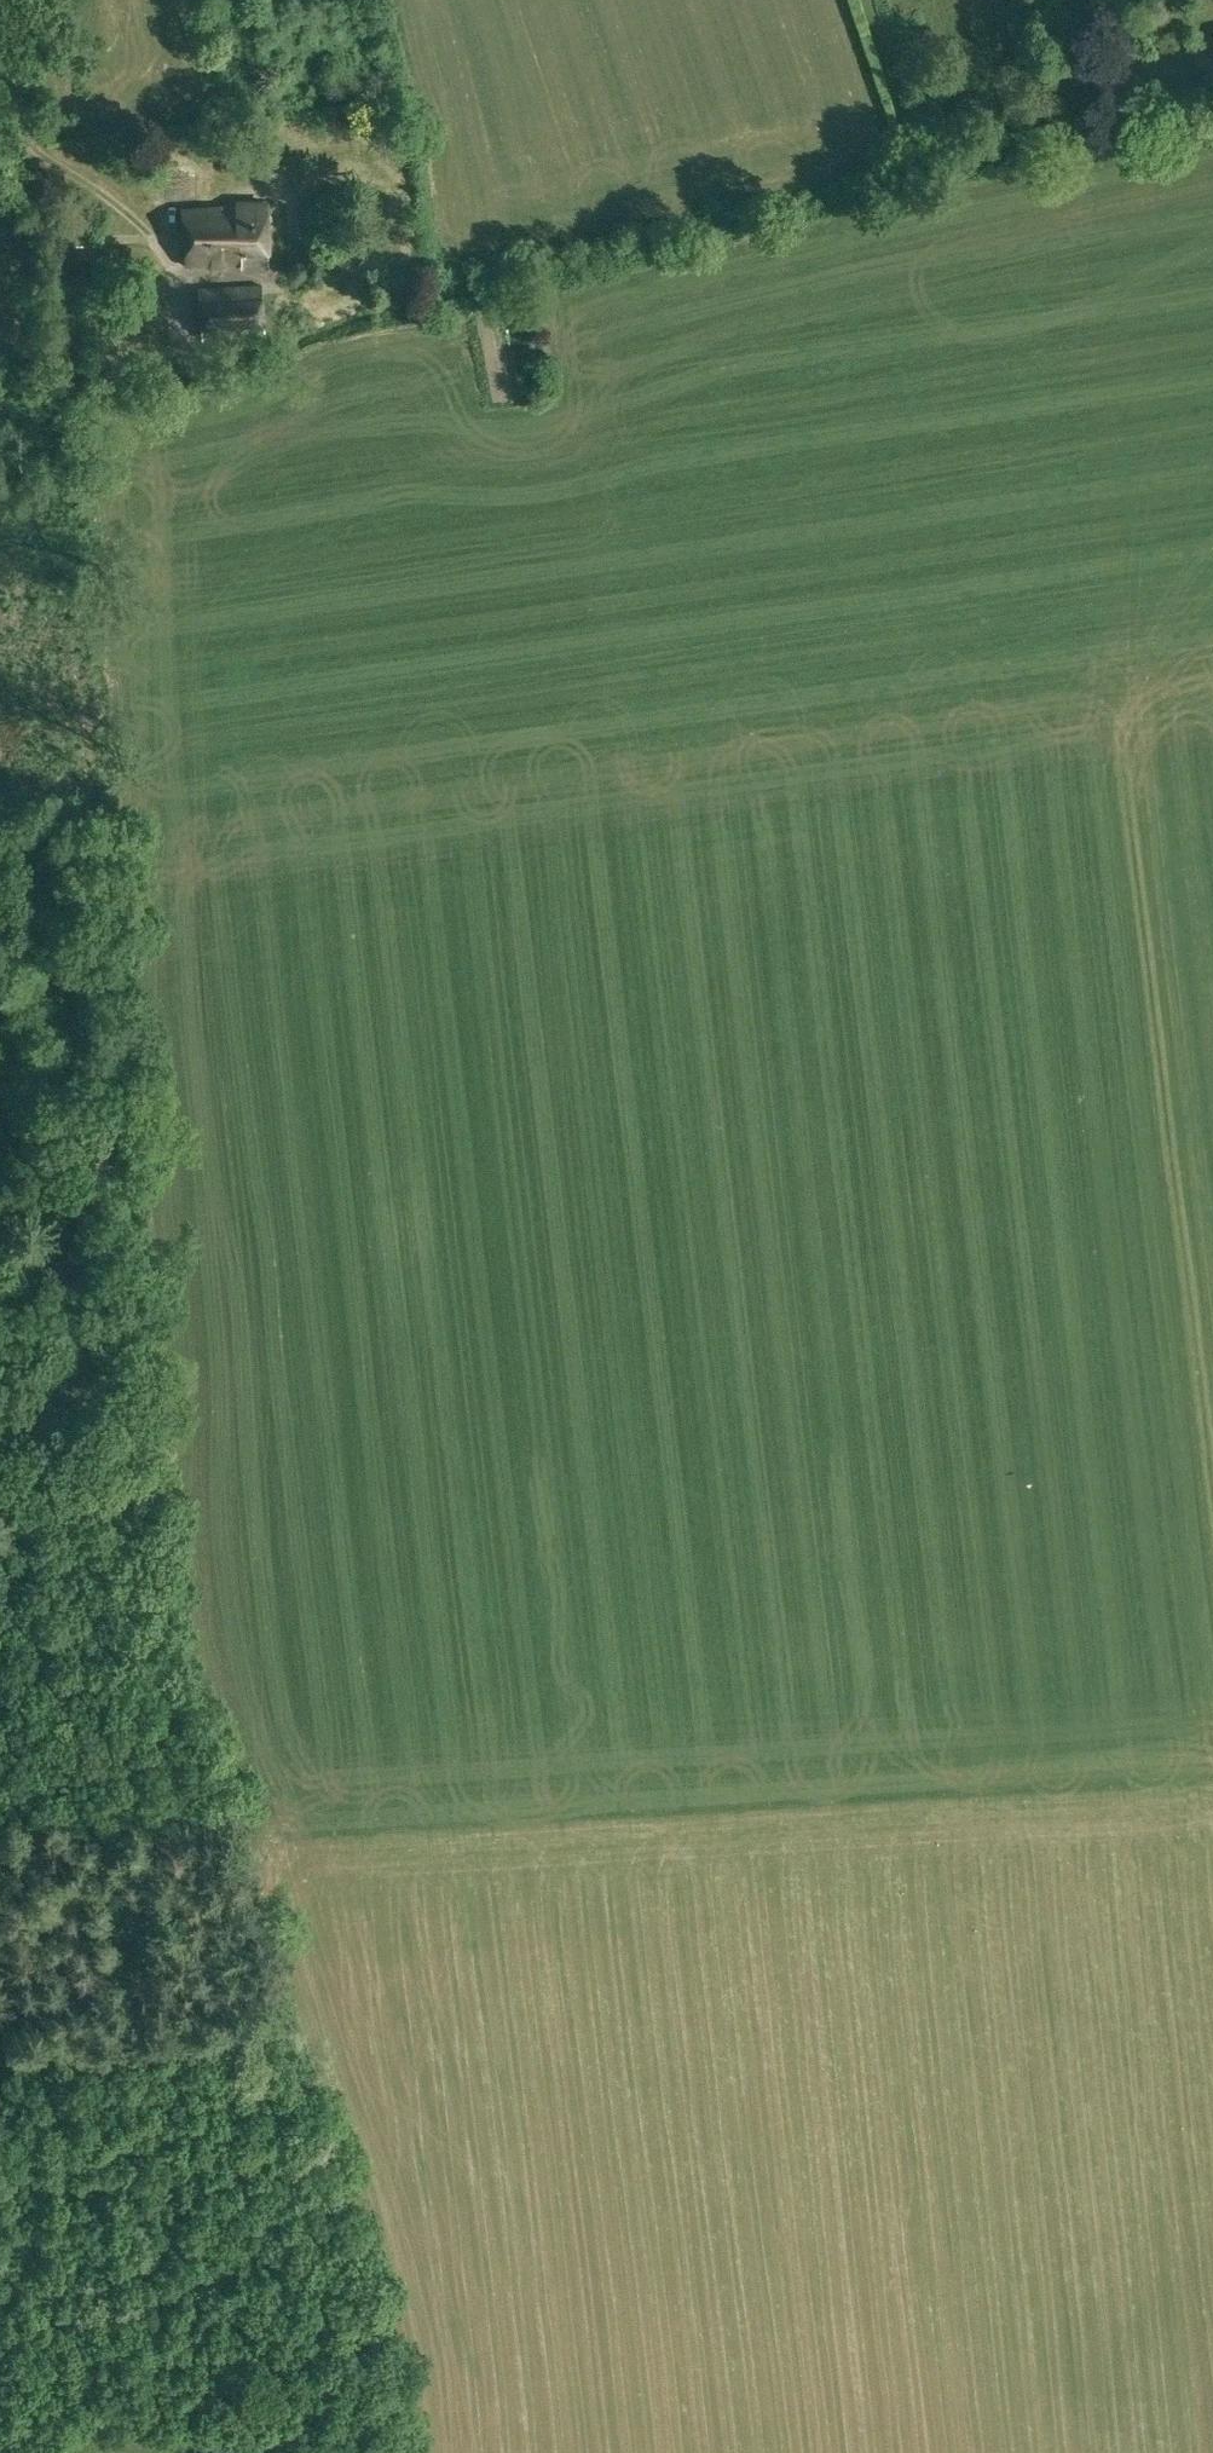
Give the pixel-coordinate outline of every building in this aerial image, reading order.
[(183,207),(187,265),(242,265),(242,267),(268,267),(267,187),(247,188),(247,202),(238,202),(238,204),(183,207)] [(199,289),(204,340),(265,338),(260,286),(199,289)]
